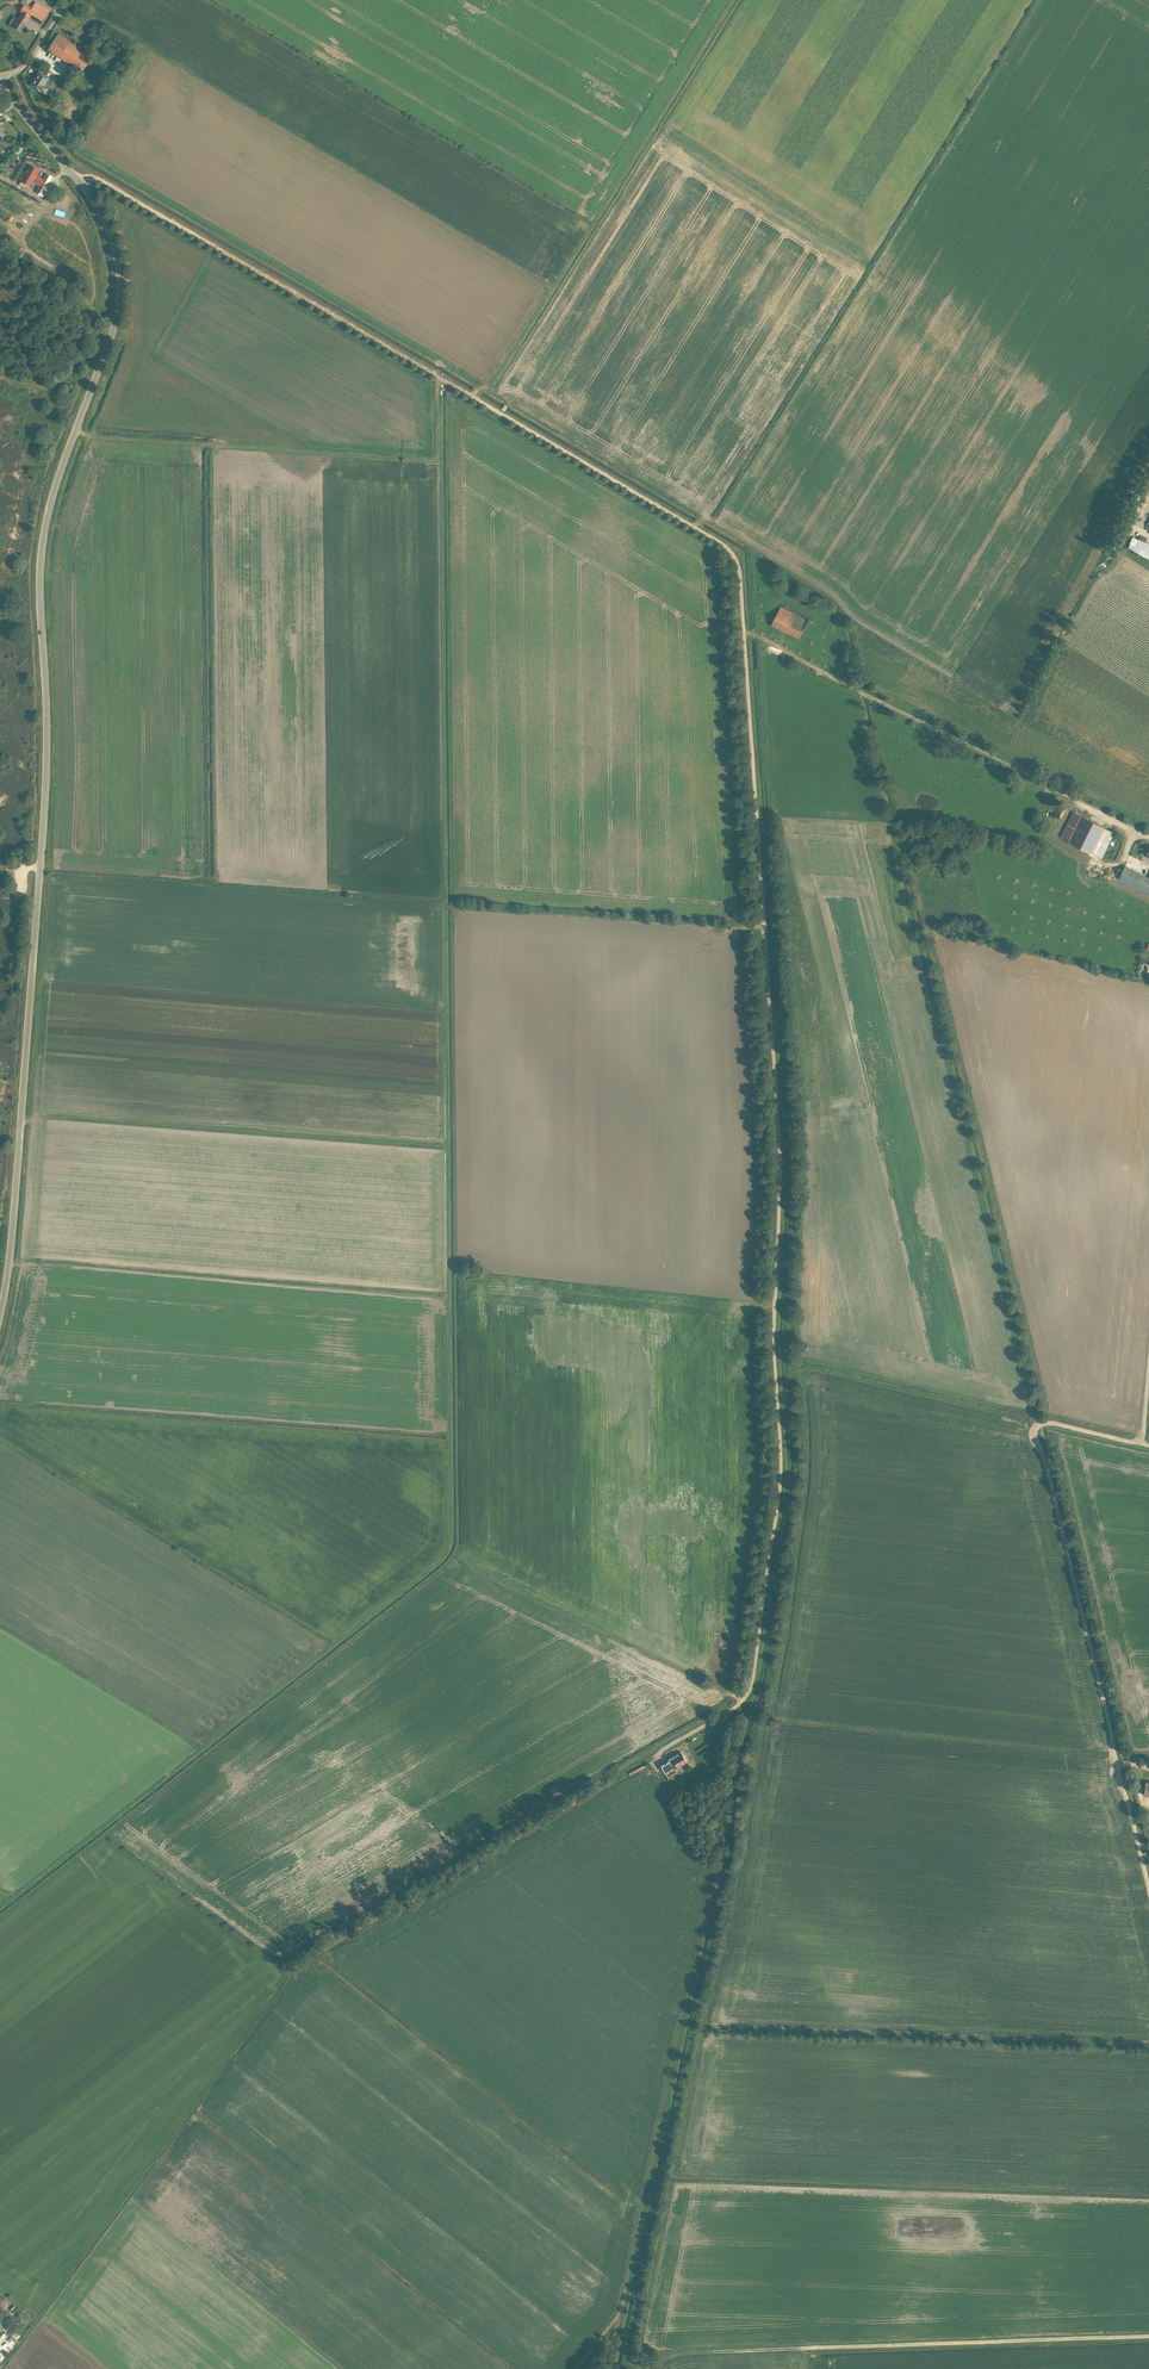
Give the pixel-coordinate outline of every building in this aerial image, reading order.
[(20,11),(23,12),(14,26),(21,31),(26,23),(30,17),(41,24),(50,11),(36,3),(32,10),(24,5),(20,11)] [(98,38),(103,30),(99,27),(94,36),(98,38)] [(48,50),(82,72),(93,55),(58,33),(48,50)] [(46,93),(54,80),(40,71),(31,84),(46,93)] [(31,165),(27,173),(24,171),(19,180),(21,181),(19,184),(26,188),(28,185),(30,186),(32,181),(39,186),(36,192),(43,196),(47,189),(46,188),(53,177),(47,173),(43,179),(36,175),(39,169),(31,165)] [(1148,559),(1148,543),(1133,537),(1129,548),(1144,557),(1148,559)] [(808,621),(781,607),(772,625),(800,639),(808,621)] [(1062,806),(1057,816),(1061,818),(1066,808),(1062,806)] [(1060,838),(1070,843),(1083,817),(1073,812),(1060,838)] [(1115,833),(1083,817),(1070,843),(1102,858),(1115,833)] [(1125,866),(1119,879),(1148,894),(1148,878),(1148,877),(1125,866)] [(676,1767),(687,1761),(681,1751),(669,1759),(669,1760),(661,1765),(668,1776),(678,1771),(676,1767)]
